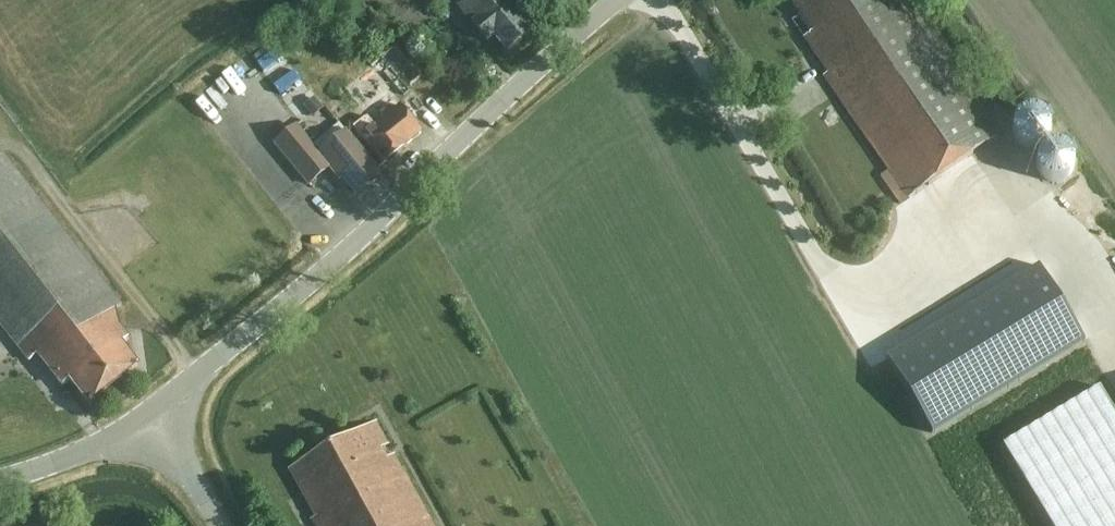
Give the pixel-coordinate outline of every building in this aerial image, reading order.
[(534,33),(526,23),(530,20),(514,0),(467,0),(458,7),(487,44),(496,37),(509,54),(534,33)] [(798,13),(799,15),(812,32),(805,37),(804,37),(815,53),(828,72),(825,75),(891,169),(909,196),(1001,133),(908,0),(789,0),(798,13)] [(394,101),(421,80),(395,46),(338,91),(363,123),(356,129),(379,158),(374,162),(380,170),(422,136),(394,101)] [(314,96),(303,105),(313,117),(324,108),(314,96)] [(1015,121),(1013,129),(1015,136),(1019,142),(1025,146),(1033,147),(1040,145),(1046,140),(1049,133),(1049,126),(1046,119),(1041,114),(1034,111),(1026,112),(1019,115),(1015,121)] [(339,124),(313,144),(321,154),(347,134),(339,124)] [(379,176),(347,134),(321,154),(313,144),(299,127),(278,144),(308,183),(330,165),(341,180),(345,177),(358,193),(379,176)] [(1039,156),(1037,163),(1039,171),(1043,177),(1049,181),(1057,182),(1064,179),(1070,175),(1073,168),(1073,160),(1070,153),(1065,148),(1058,146),(1050,146),(1043,150),(1039,156)] [(23,347),(33,360),(40,355),(63,385),(71,379),(91,405),(143,364),(127,343),(133,338),(122,325),(119,314),(119,307),(123,304),(4,155),(0,158),(0,319),(23,347)] [(1042,263),(888,356),(934,431),(1087,338),(1042,263)] [(1004,443),(1055,525),(1114,525),(1114,406),(1101,384),(1004,443)] [(375,423),(289,470),(315,518),(310,520),(314,525),(432,525),(375,423)]
